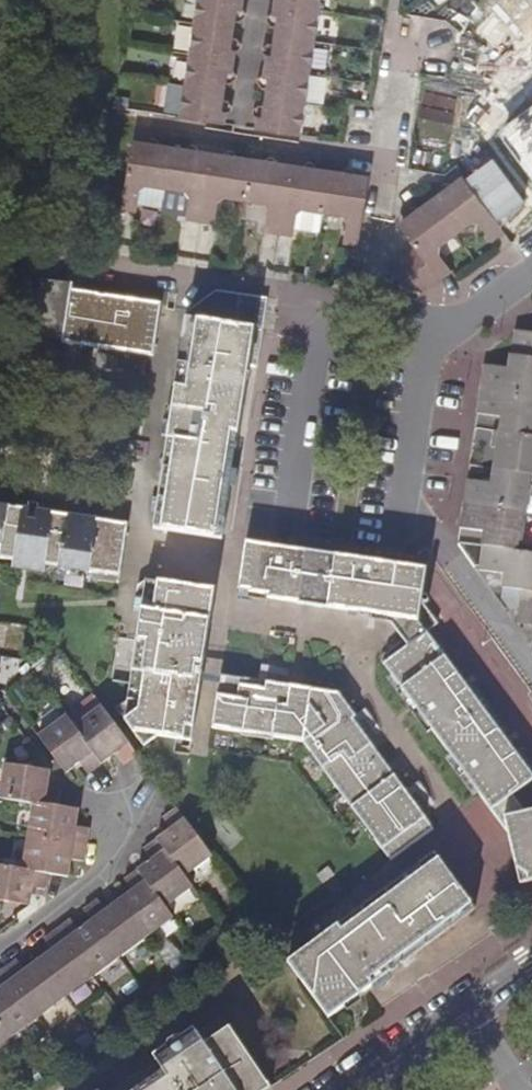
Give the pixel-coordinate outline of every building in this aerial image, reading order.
[(179,117),(225,124),(227,111),(229,110),(230,106),(230,103),(228,101),(225,99),(226,91),(227,83),(230,83),(233,82),(234,79),(234,76),(234,74),(233,73),(236,50),(238,48),(240,45),(240,42),(239,39),(237,38),(234,37),(235,29),(237,19),(241,19),(243,18),(245,16),(246,13),(245,10),(243,7),(243,6),(244,0),(197,0),(179,117)] [(255,128),(301,135),(321,0),(279,0),(279,4),(277,16),(274,16),(271,17),(269,20),(269,23),(269,25),(271,27),(274,29),(274,35),(272,45),(270,45),(267,47),(266,49),(265,51),(266,54),(267,56),(269,57),(270,58),(269,66),(267,77),(265,77),(263,79),(261,81),(261,84),(261,86),(263,89),(265,90),(263,107),(260,107),(258,107),(256,109),(255,111),(254,115),(255,117),(257,119),(255,128)] [(131,146),(121,210),(136,213),(140,191),(146,187),(167,191),(185,194),(189,198),(186,220),(215,224),(218,204),(225,199),(245,203),(264,206),(268,211),(265,232),(279,234),(293,236),(296,215),(305,211),(323,214),(339,216),(347,224),(344,244),(358,246),(368,181),(354,179),(353,176),(350,171),(345,170),(340,174),(330,172),(315,170),(311,165),(307,164),(303,167),(303,172),(290,170),(275,167),(276,164),(273,159),(268,158),(263,162),(252,161),(234,158),(232,153),(227,152),(222,155),(222,160),(195,156),(196,151),(193,147),(189,147),(184,150),(174,149),(156,146),(153,141),(149,140),(143,145),(142,148),(131,146)] [(397,224),(415,248),(426,265),(439,280),(451,272),(439,256),(440,247),(472,224),(480,226),(492,242),(505,233),(462,176),(449,186),(429,201),(408,216),(397,224)] [(408,277),(426,265),(415,248),(393,263),(408,277)] [(423,292),(439,280),(426,265),(408,277),(423,292)] [(71,285),(55,283),(40,280),(32,332),(64,338),(63,342),(79,345),(78,351),(91,353),(93,347),(152,357),(160,305),(70,291),(71,285)] [(257,370),(267,299),(216,293),(187,313),(184,341),(180,341),(168,439),(174,440),(165,503),(154,502),(153,511),(163,513),(160,530),(161,533),(153,592),(145,592),(145,599),(140,599),(139,608),(143,609),(129,701),(119,710),(145,746),(158,737),(191,742),(214,592),(211,591),(219,538),(223,538),(233,470),(221,469),(231,396),(243,397),(247,369),(257,370)] [(516,333),(512,358),(531,361),(531,335),(516,333)] [(484,367),(480,392),(531,399),(531,361),(512,358),(510,371),(484,367)] [(477,416),(503,419),(502,433),(531,437),(531,399),(480,392),(477,416)] [(233,470),(243,397),(231,396),(221,469),(233,470)] [(502,433),(495,432),(493,449),(498,450),(496,471),(531,477),(531,437),(502,433)] [(125,440),(115,439),(113,454),(122,456),(125,440)] [(496,471),(494,485),(468,481),(464,507),(528,516),(531,488),(531,477),(496,471)] [(79,570),(89,572),(102,574),(119,576),(126,523),(45,512),(43,523),(28,521),(29,509),(0,505),(0,552),(1,552),(1,559),(15,561),(14,569),(44,574),(79,570)] [(528,516),(464,507),(461,531),(486,534),(485,548),(523,553),(528,516)] [(45,512),(29,509),(28,521),(43,523),(45,512)] [(425,573),(425,571),(246,545),(246,546),(425,573)] [(525,814),(513,796),(531,782),(531,764),(520,748),(514,752),(501,733),(506,729),(473,684),(467,688),(445,659),(449,655),(440,645),(437,647),(427,634),(439,625),(421,601),(425,573),(246,546),(240,595),(388,617),(409,646),(386,665),(452,756),(508,832),(528,858),(531,864),(531,812),(525,814)] [(523,553),(485,548),(481,572),(506,576),(504,590),(524,592),(531,593),(531,555),(523,553)] [(78,578),(89,579),(89,572),(79,570),(78,578)] [(101,581),(102,574),(89,572),(89,579),(101,581)] [(524,592),(504,590),(503,600),(509,607),(522,607),(524,592)] [(522,607),(519,624),(531,626),(531,593),(524,592),(522,607)] [(31,659),(40,670),(47,665),(38,654),(31,659)] [(306,743),(391,861),(433,831),(410,799),(425,788),(420,782),(405,793),(356,727),(370,717),(365,710),(351,720),(333,695),(267,685),(269,669),(260,668),(258,683),(222,678),(214,728),(306,743)] [(19,685),(8,694),(17,706),(29,698),(19,685)] [(75,725),(103,764),(114,757),(117,755),(124,764),(130,759),(136,755),(100,707),(75,725)] [(39,735),(67,773),(77,767),(81,764),(90,774),(97,769),(103,764),(75,725),(66,715),(39,735)] [(0,725),(0,735),(1,736),(17,726),(10,717),(0,725)] [(4,764),(2,776),(0,776),(0,800),(13,802),(60,809),(61,800),(62,791),(49,789),(50,784),(51,771),(4,764)] [(79,811),(60,809),(13,802),(10,826),(28,829),(27,837),(88,846),(89,837),(90,829),(78,828),(78,823),(79,811)] [(213,858),(177,810),(171,815),(164,820),(171,830),(168,833),(159,840),(187,876),(213,858)] [(528,858),(508,832),(521,884),(531,882),(531,864),(528,858)] [(86,854),(88,846),(27,837),(21,871),(50,874),(70,877),(72,864),(72,861),(85,863),(86,854)] [(195,888),(187,876),(159,840),(152,845),(145,850),(153,861),(150,863),(140,871),(169,908),(195,888)] [(291,961),(333,1016),(373,987),(369,982),(389,967),(393,972),(476,911),(436,856),(291,961)] [(31,905),(34,893),(34,889),(48,890),(49,882),(50,874),(21,871),(0,868),(0,902),(22,904),(31,905)] [(328,868),(317,876),(324,885),(335,876),(328,868)] [(176,918),(169,908),(140,871),(133,876),(126,881),(133,892),(131,894),(122,901),(149,937),(176,918)] [(149,937),(122,901),(111,909),(108,911),(100,901),(93,906),(87,911),(95,922),(122,958),(149,937)] [(214,919),(202,927),(211,938),(222,930),(214,919)] [(122,958),(95,922),(85,929),(81,931),(73,921),(66,926),(59,931),(94,978),(122,958)] [(94,978),(59,931),(53,936),(46,941),(54,952),(51,954),(41,961),(68,998),(94,978)] [(68,998),(41,961),(31,968),(28,971),(21,961),(13,966),(6,971),(41,1018),(68,998)] [(396,977),(393,972),(389,967),(369,982),(373,987),(376,991),(396,977)] [(6,971),(0,976),(0,1020),(14,1039),(41,1018),(6,971)] [(140,994),(128,1003),(134,1011),(146,1002),(140,994)] [(0,1020),(0,1049),(14,1039),(0,1020)] [(229,1028),(204,1044),(194,1030),(184,1037),(175,1039),(170,1043),(166,1049),(154,1057),(164,1071),(137,1089),(272,1089),(229,1028)]
